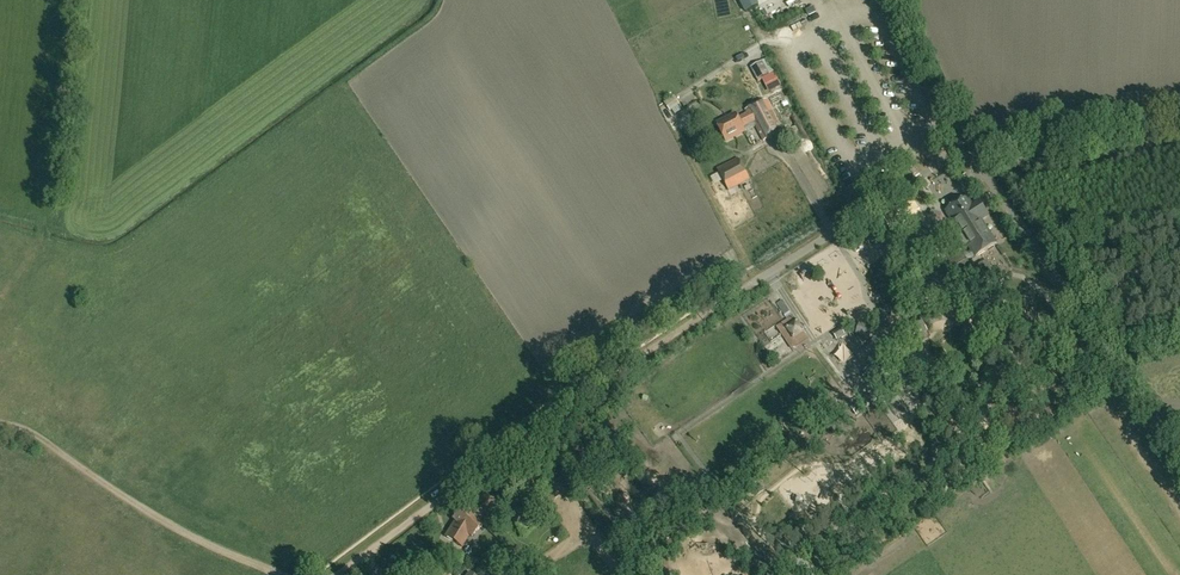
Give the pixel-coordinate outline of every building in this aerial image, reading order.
[(747,9),(762,0),(742,0),(747,9)] [(756,67),(766,57),(759,49),(748,60),(756,67)] [(782,84),(775,71),(762,78),(769,91),(782,84)] [(675,111),(684,106),(677,96),(668,101),(675,111)] [(781,131),(765,99),(746,108),(748,112),(737,118),(735,114),(716,123),(725,140),(744,131),(742,126),(752,121),(762,140),(781,131)] [(742,162),(720,173),(728,190),(750,178),(742,162)] [(947,210),(957,225),(959,224),(970,242),(968,243),(972,250),(976,256),(996,243),(981,219),(985,216),(976,203),(972,206),(967,197),(957,204),(947,210)] [(972,269),(962,252),(943,265),(954,282),(966,275),(973,270),(972,269)] [(973,270),(966,275),(976,290),(997,277),(986,260),(972,269),(973,270)] [(903,338),(907,343),(929,329),(920,315),(898,329),(901,334),(903,333),(905,337),(903,338)] [(793,316),(776,327),(792,349),(808,338),(793,316)] [(841,328),(833,334),(836,339),(845,334),(841,328)] [(1003,340),(999,343),(1005,352),(1009,350),(1003,340)] [(777,356),(788,350),(784,344),(774,350),(777,356)] [(15,368),(5,358),(0,353),(0,383),(15,368)] [(863,373),(876,389),(886,381),(874,365),(863,373)] [(545,495),(549,502),(558,497),(554,490),(545,495)] [(481,524),(496,508),(482,494),(467,511),(464,508),(453,520),(455,522),(445,538),(462,548),(469,535),(472,538),(483,526),(481,524)] [(512,519),(517,527),(519,526),(528,519),(537,513),(530,503),(519,510),(521,512),(512,519)] [(539,531),(533,521),(523,527),(529,536),(539,531)] [(458,554),(447,548),(441,557),(452,564),(458,554)]
